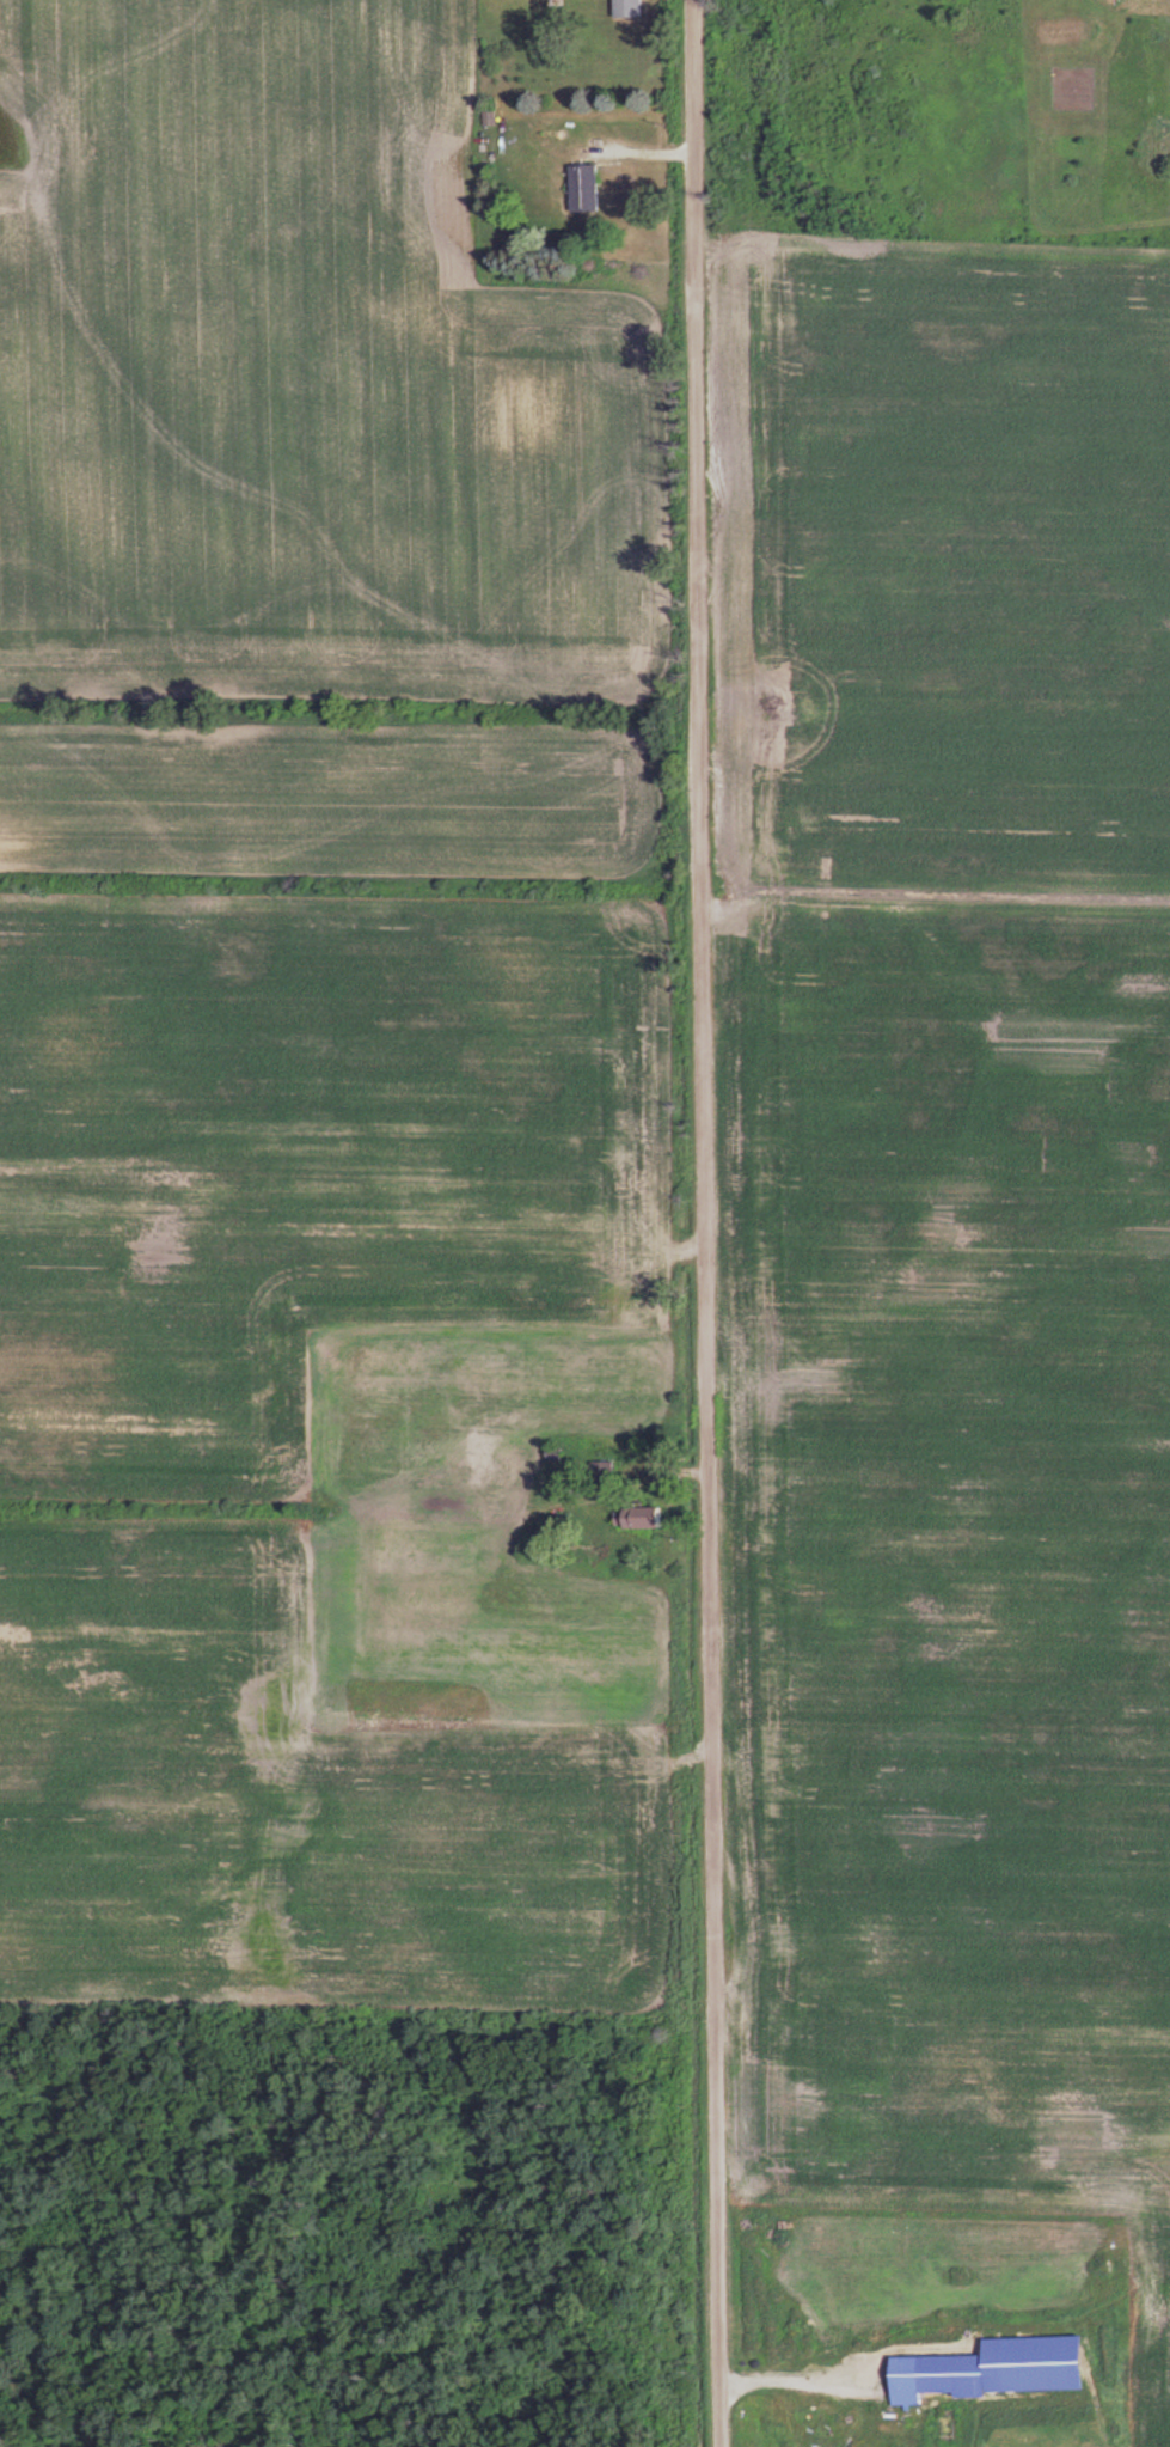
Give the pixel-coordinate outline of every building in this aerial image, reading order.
[(606,16),(634,16),(634,0),(606,0),(606,16)] [(593,164),(562,164),(562,210),(593,210),(593,164)] [(627,1529),(635,1510),(616,1502),(608,1521),(627,1529)] [(1059,2389),(1059,2336),(991,2337),(992,2390),(1059,2389)] [(882,2404),(914,2403),(914,2391),(947,2391),(946,2354),(881,2355),(882,2404)]
